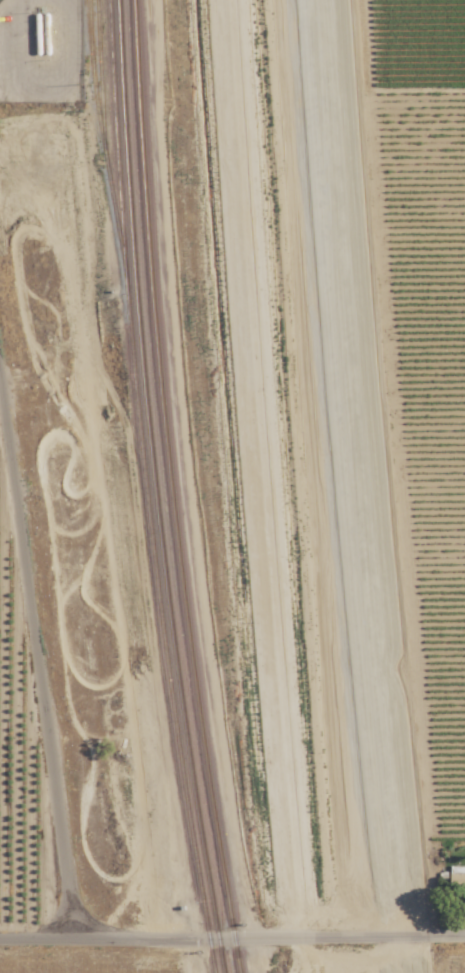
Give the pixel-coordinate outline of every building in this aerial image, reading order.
[(464,887),(464,866),(453,865),(453,887),(464,887)]
